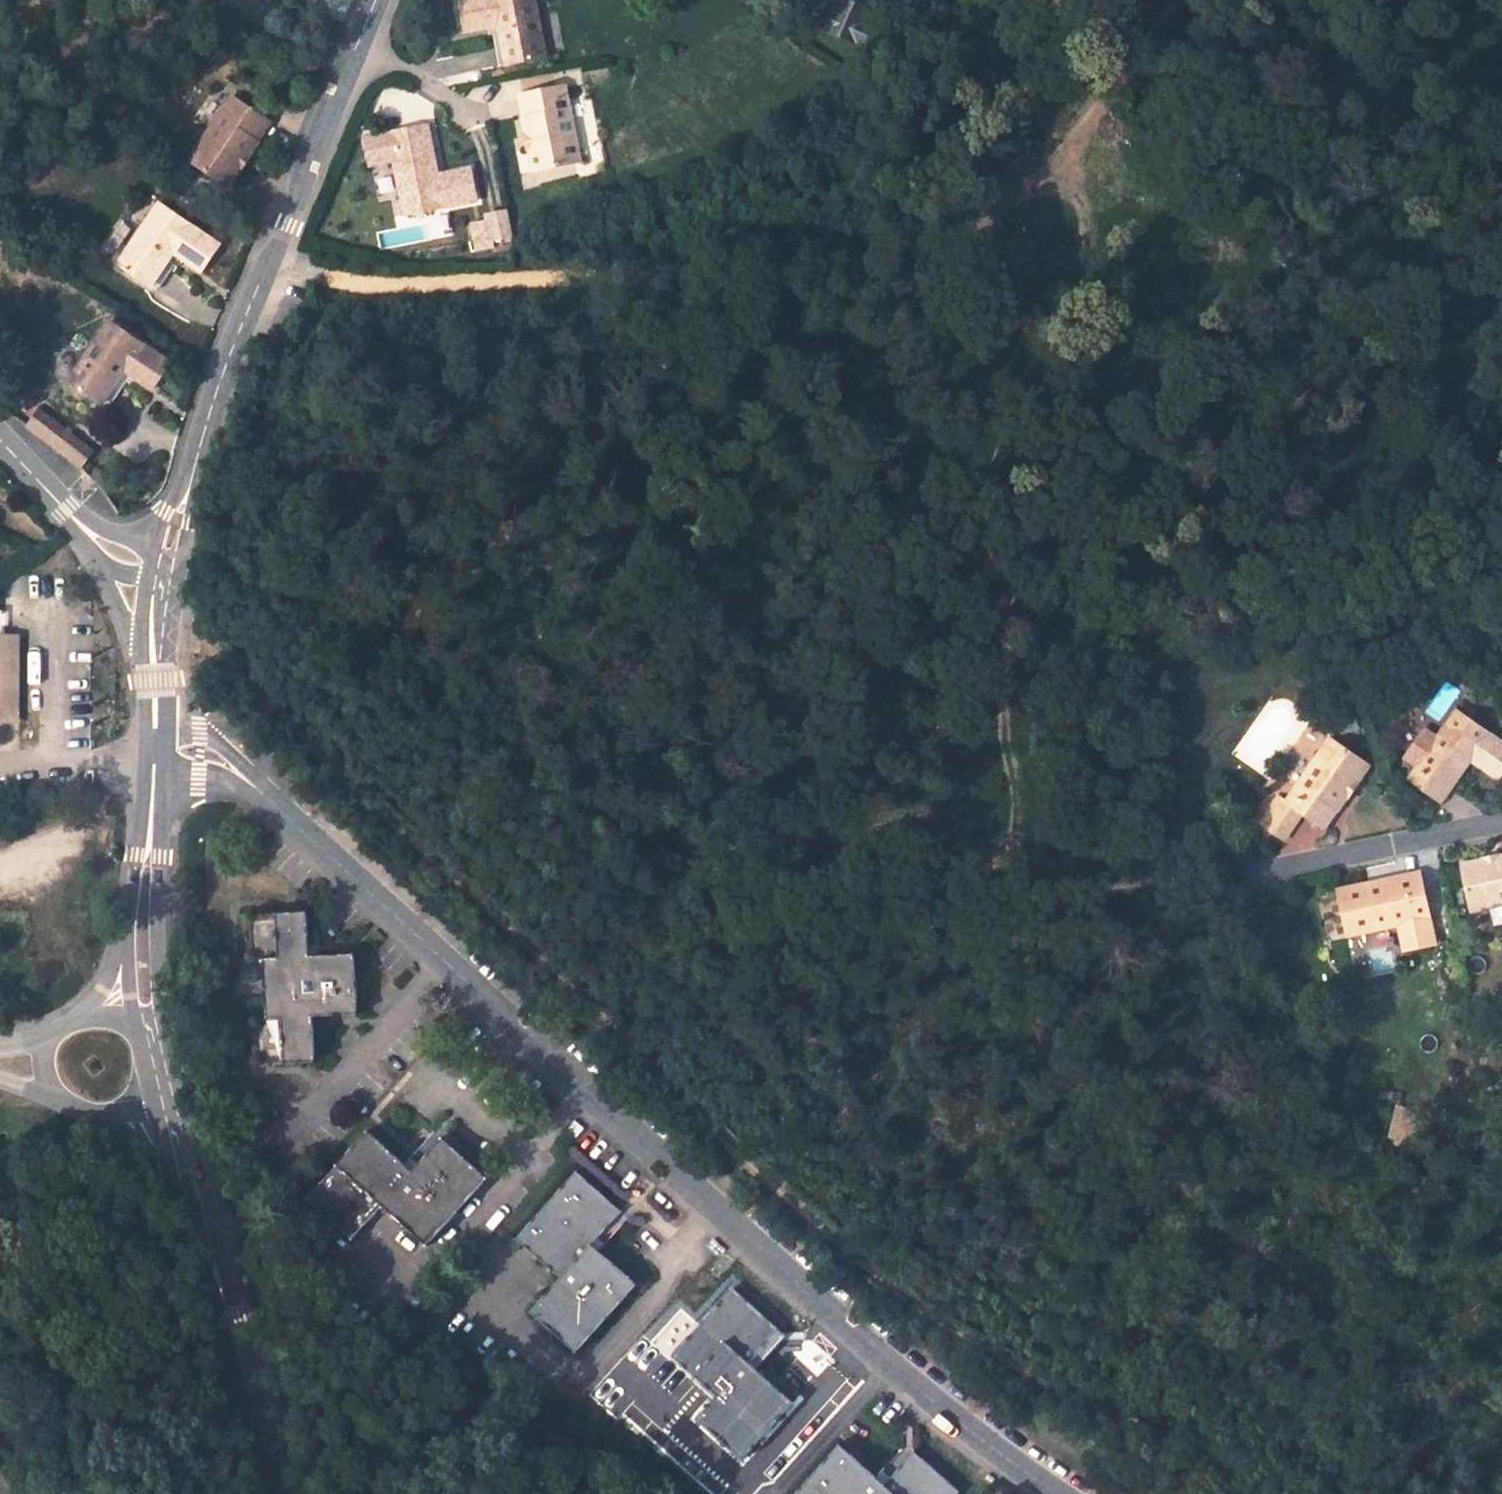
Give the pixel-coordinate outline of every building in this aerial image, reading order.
[(577,23),(572,0),(531,0),(537,32),(577,23)] [(831,10),(863,24),(864,23),(869,10),(846,0),(836,0),(832,10),(831,10)] [(831,10),(826,7),(815,31),(865,53),(875,30),(863,24),(831,10)] [(549,71),(564,145),(612,138),(596,63),(549,71)] [(256,184),(296,122),(258,96),(218,158),(256,184)] [(418,108),(435,193),(507,179),(501,146),(479,150),(481,160),(469,162),(457,102),(418,108)] [(249,248),(188,208),(149,268),(183,291),(211,249),(218,256),(213,263),(231,275),(249,248)] [(202,364),(142,323),(101,384),(134,407),(160,367),(170,374),(166,380),(182,393),(202,364)] [(32,719),(35,633),(0,632),(0,717),(32,719)] [(1404,779),(1435,803),(1473,753),(1486,763),(1481,769),(1496,780),(1501,772),(1501,749),(1453,712),(1404,779)] [(1274,799),(1255,824),(1280,843),(1299,818),(1317,831),(1361,770),(1326,744),(1281,804),(1274,799)] [(1456,875),(1466,919),(1501,910),(1501,865),(1456,875)] [(1375,898),(1416,889),(1414,881),(1373,889),(1373,891),(1375,898)] [(1430,952),(1416,889),(1375,898),(1373,891),(1339,898),(1349,940),(1392,931),(1398,959),(1430,952)] [(370,909),(311,909),(310,955),(326,955),(326,1016),(310,1016),(309,1060),(371,1060),(371,1017),(417,1016),(418,955),(371,955),(370,909)] [(622,1125),(613,1133),(621,1142),(630,1134),(622,1125)] [(543,1177),(498,1136),(468,1169),(423,1130),(360,1196),(405,1238),(435,1207),(480,1246),(543,1177)] [(672,1220),(623,1175),(562,1241),(601,1277),(571,1310),(615,1354),(678,1287),(642,1254),(672,1220)] [(817,1321),(765,1273),(703,1343),(745,1383),(724,1406),(770,1450),(823,1390),(786,1356),(817,1321)] [(934,1431),(905,1464),(868,1433),(818,1490),(822,1493),(973,1493),(988,1477),(934,1431)]
